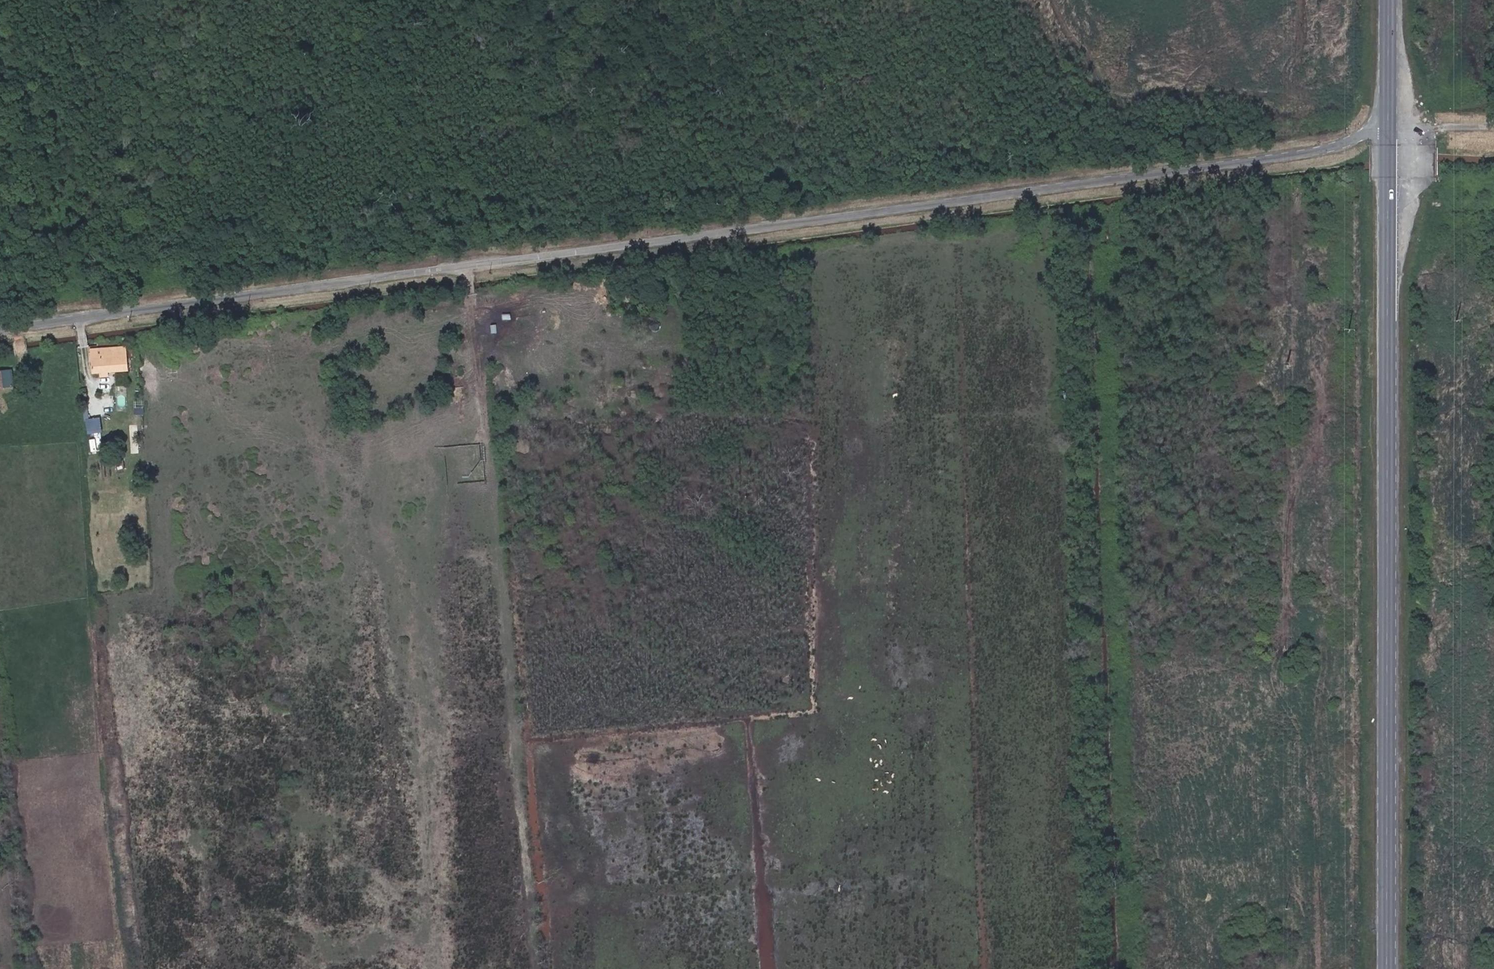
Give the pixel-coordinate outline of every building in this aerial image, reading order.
[(127,371),(125,348),(91,350),(93,374),(100,373),(109,372),(127,371)] [(12,372),(0,373),(0,389),(13,388),(12,372)] [(126,390),(125,380),(116,381),(117,390),(126,390)] [(102,418),(88,419),(89,433),(103,432),(102,418)]
